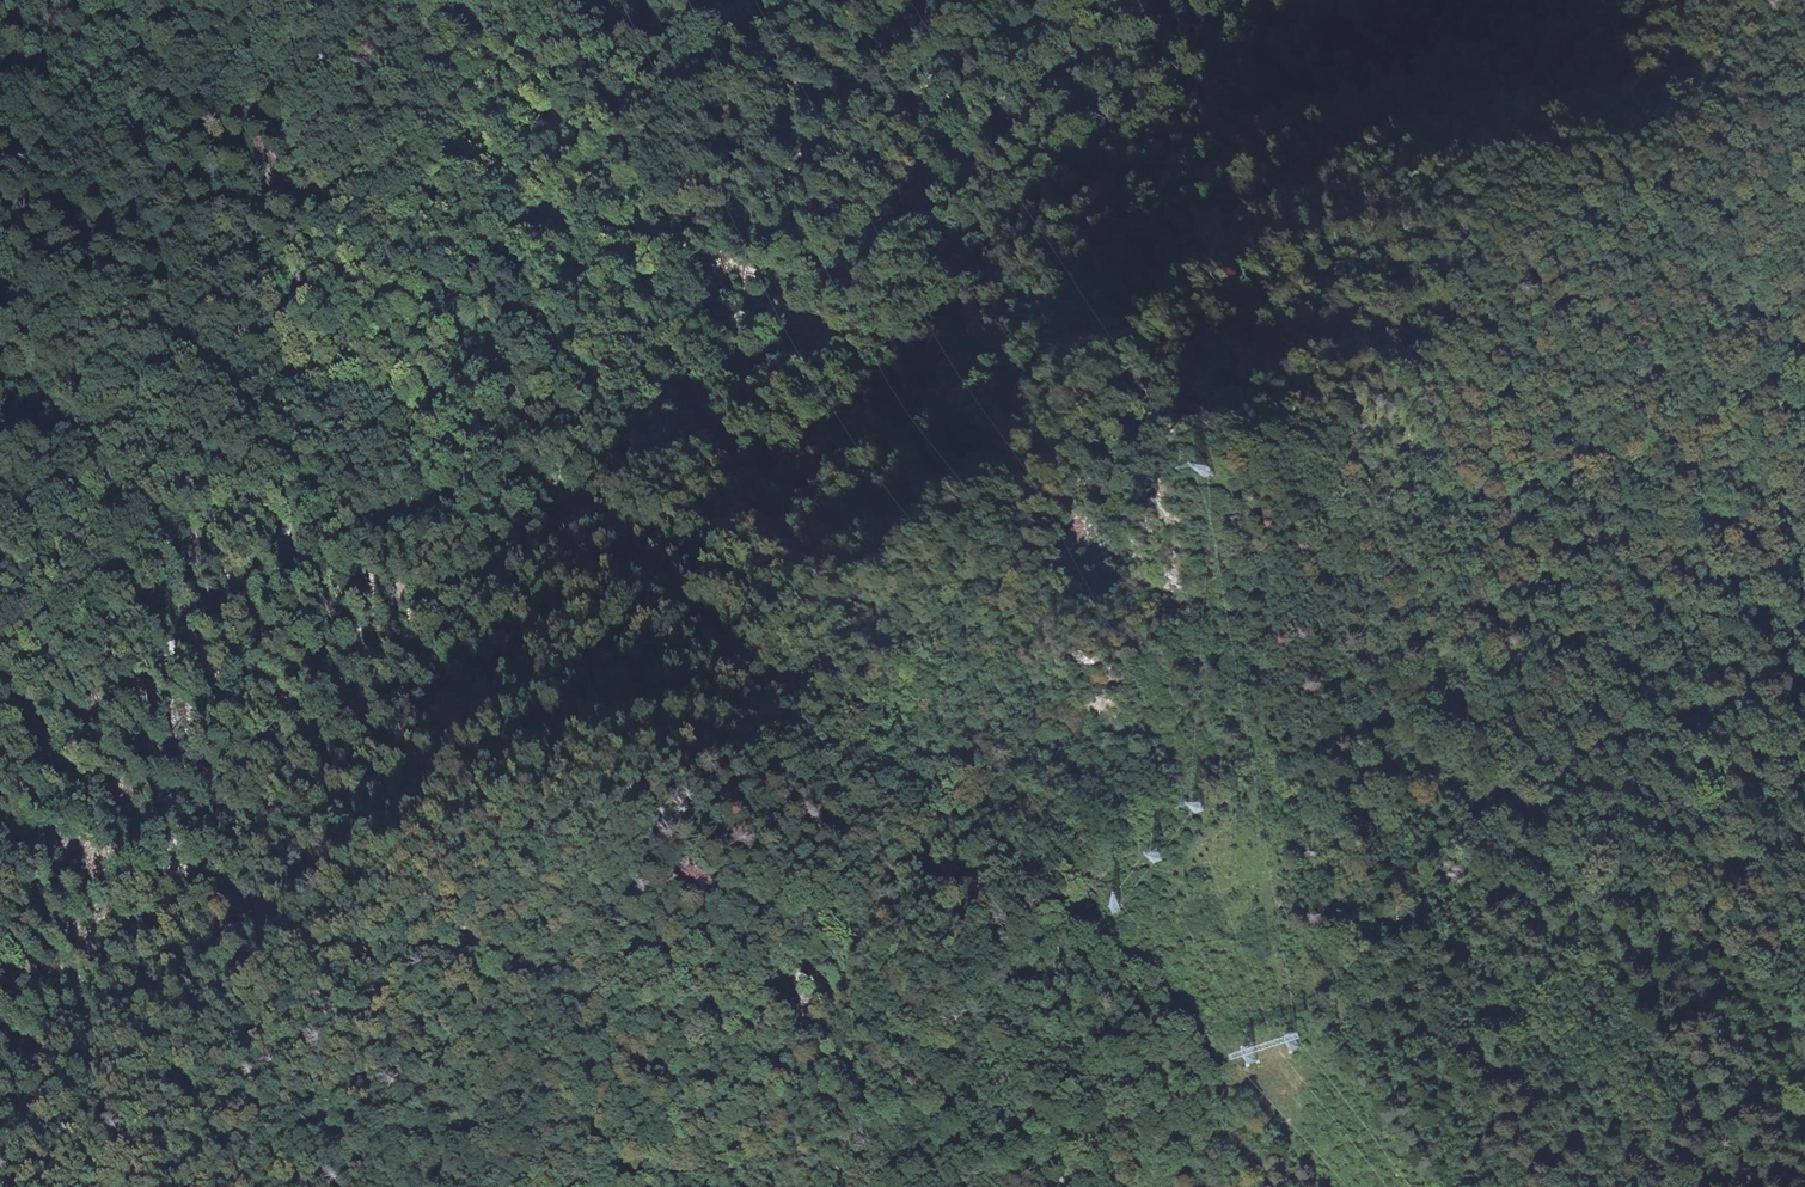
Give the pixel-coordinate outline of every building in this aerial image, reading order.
[(1287,1038),(1289,1050),(1299,1049),(1297,1037),(1287,1038)]
